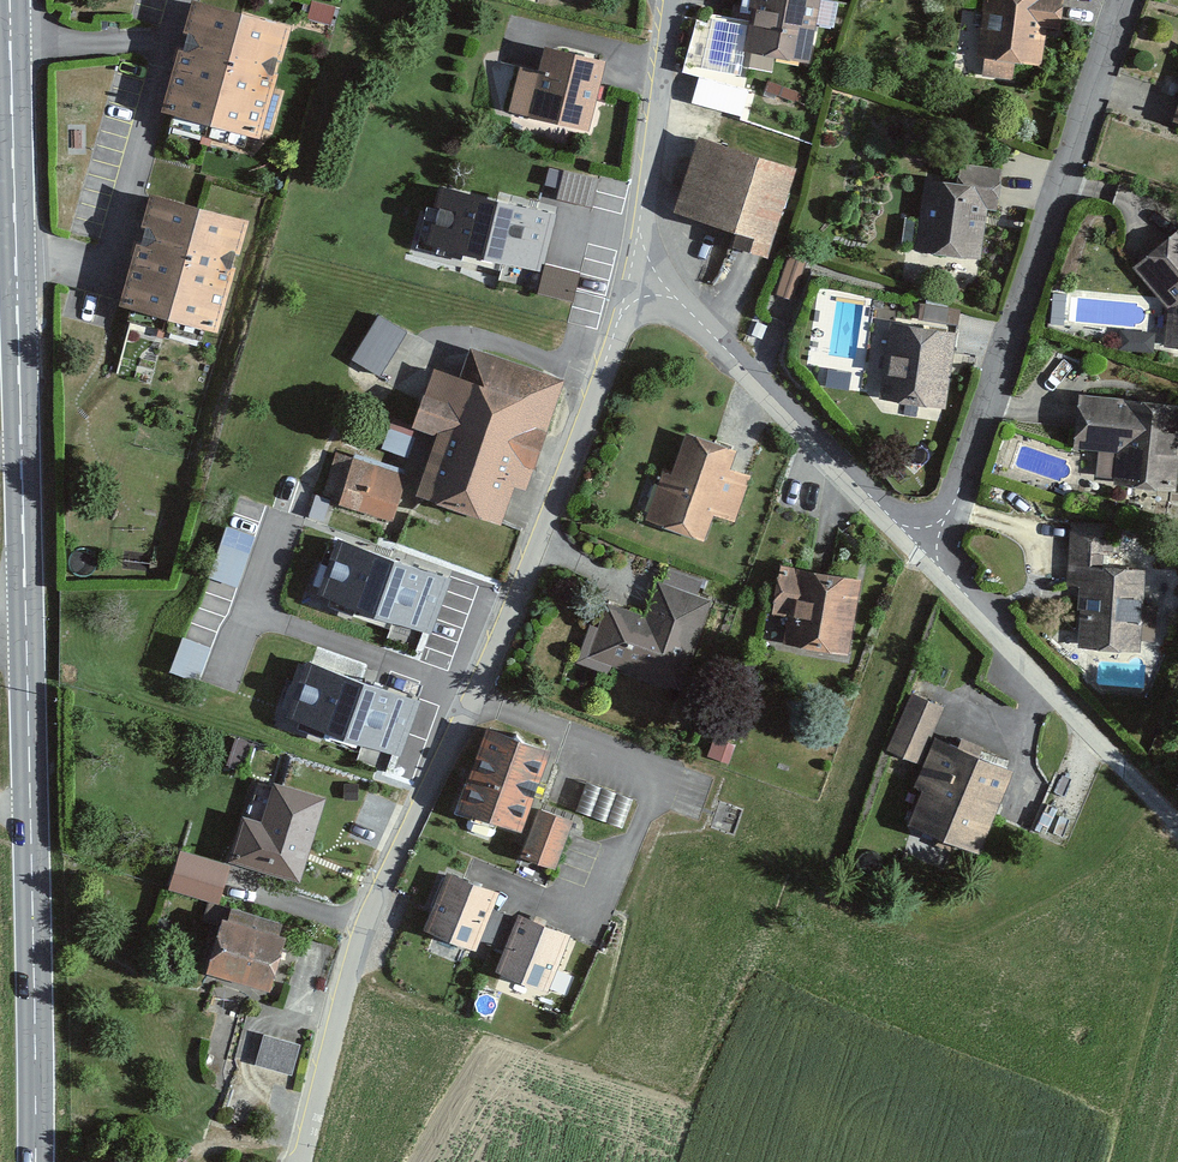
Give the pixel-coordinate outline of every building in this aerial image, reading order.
[(817,0),(750,0),(743,53),(809,62),(817,0)] [(983,57),(982,76),(1011,79),(1013,60),(1039,63),(1043,28),(1061,29),(1063,0),(983,0),(977,56),(983,57)] [(294,30),(203,1),(168,109),(260,138),(294,30)] [(548,45),(542,70),(520,65),(510,108),(592,127),(608,59),(548,45)] [(700,73),(693,99),(750,113),(757,87),(700,73)] [(774,239),(799,165),(700,132),(675,206),(774,239)] [(559,194),(593,204),(602,175),(568,165),(559,194)] [(999,183),(922,178),(917,252),(980,257),(984,209),(997,210),(999,183)] [(553,213),(442,184),(428,233),(539,263),(553,213)] [(199,209),(155,195),(121,302),(212,331),(247,224),(199,209)] [(1177,348),(1177,228),(1133,267),(1169,310),(1166,347),(1177,348)] [(573,299),(582,271),(549,261),(540,289),(573,299)] [(949,408),(957,329),(889,322),(880,401),(949,408)] [(530,494),(566,381),(467,350),(462,365),(440,358),(417,428),(440,435),(432,463),(420,496),(504,526),(517,490),(530,494)] [(1177,460),(1177,405),(1090,398),(1085,451),(1118,454),(1115,487),(1176,491),(1177,460)] [(739,450),(690,432),(674,475),(664,471),(646,522),(704,542),(714,514),(732,520),(748,476),(732,471),(739,450)] [(340,503),(395,523),(413,476),(357,456),(340,503)] [(224,523),(214,580),(240,585),(250,528),(224,523)] [(448,577),(340,536),(322,585),(429,626),(448,577)] [(1141,570),(1093,568),(1094,549),(1067,548),(1066,584),(1083,585),(1080,651),(1138,653),(1141,570)] [(850,653),(860,576),(797,568),(796,581),(777,578),(773,613),(788,615),(784,645),(850,653)] [(678,685),(708,595),(656,578),(645,612),(606,599),(587,656),(678,685)] [(183,633),(173,668),(203,676),(213,641),(183,633)] [(417,700),(309,660),(292,707),(400,747),(417,700)] [(945,706),(911,692),(887,749),(921,763),(945,706)] [(553,745),(491,724),(463,805),(526,825),(553,745)] [(983,856),(1017,772),(937,739),(918,782),(927,787),(912,827),(983,856)] [(304,883),(329,796),(277,781),(266,820),(246,814),(232,862),(304,883)] [(556,866),(574,818),(541,806),(523,854),(556,866)] [(227,865),(181,851),(171,883),(217,898),(227,865)] [(481,940),(507,949),(498,971),(550,991),(572,933),(521,913),(520,916),(493,907),(500,886),(449,868),(428,929),(479,946),(481,940)] [(208,971),(277,992),(294,936),(224,915),(208,971)] [(235,1064),(294,1077),(303,1036),(243,1024),(235,1064)]
